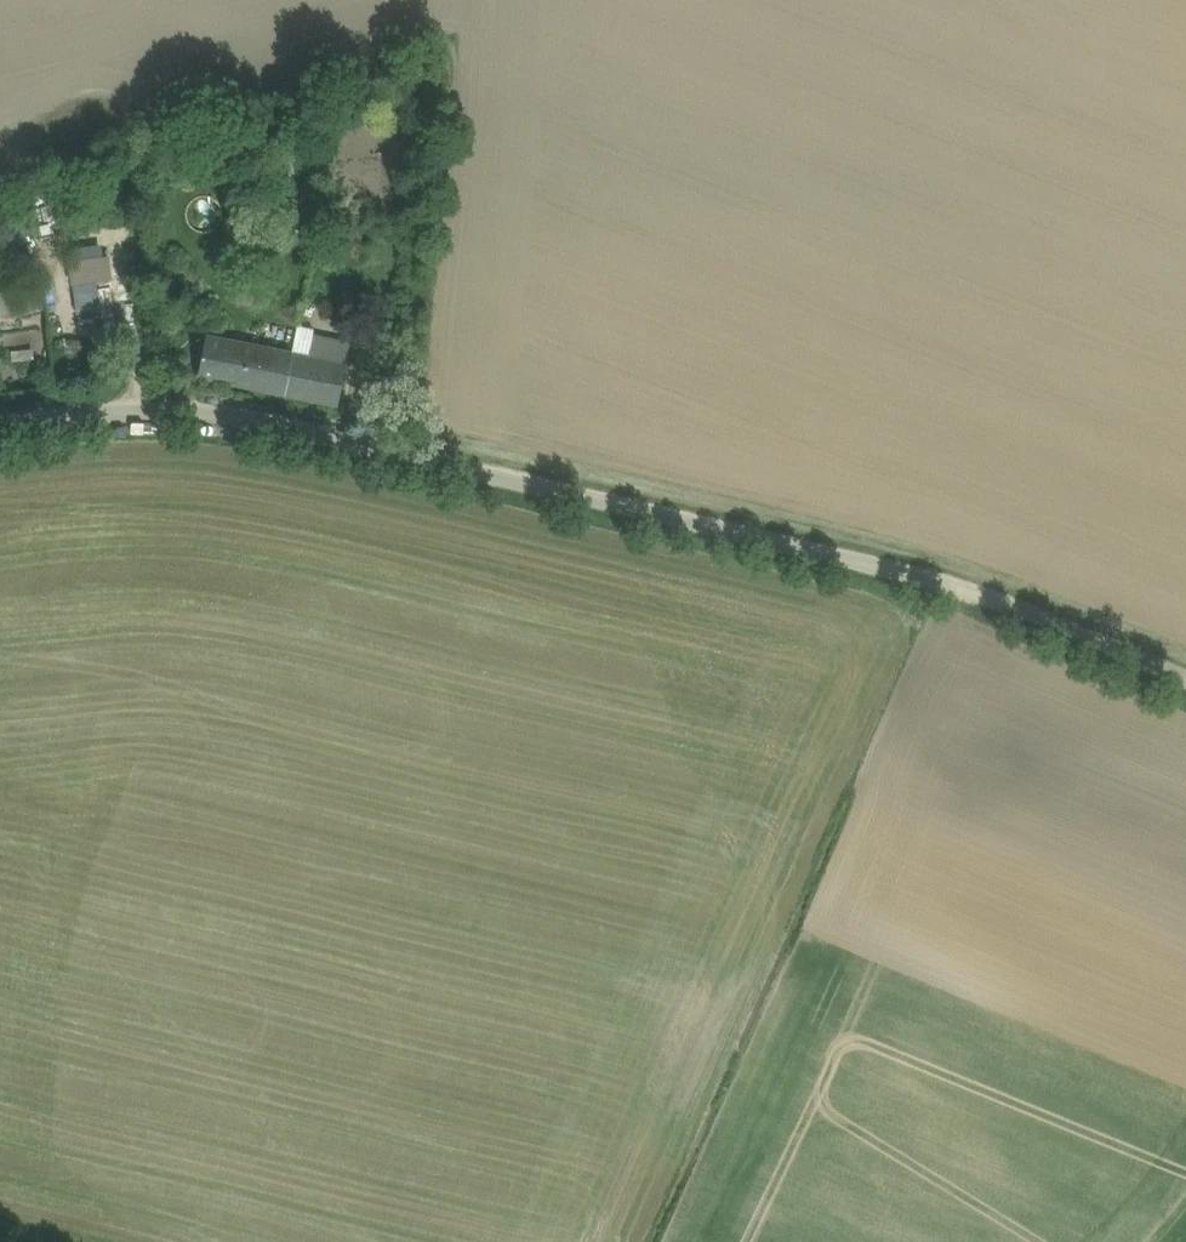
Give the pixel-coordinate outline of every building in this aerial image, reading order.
[(89,166),(71,174),(76,184),(93,176),(89,166)] [(369,200),(347,198),(341,262),(364,264),(369,200)] [(72,311),(114,308),(111,255),(70,257),(72,311)] [(1,328),(16,326),(15,317),(15,316),(0,318),(1,328)] [(285,394),(339,405),(347,362),(351,340),(312,333),(313,328),(299,325),(294,352),(293,352),(285,394)] [(285,394),(293,352),(206,335),(198,377),(285,394)] [(93,374),(114,373),(113,358),(91,359),(93,374)]
